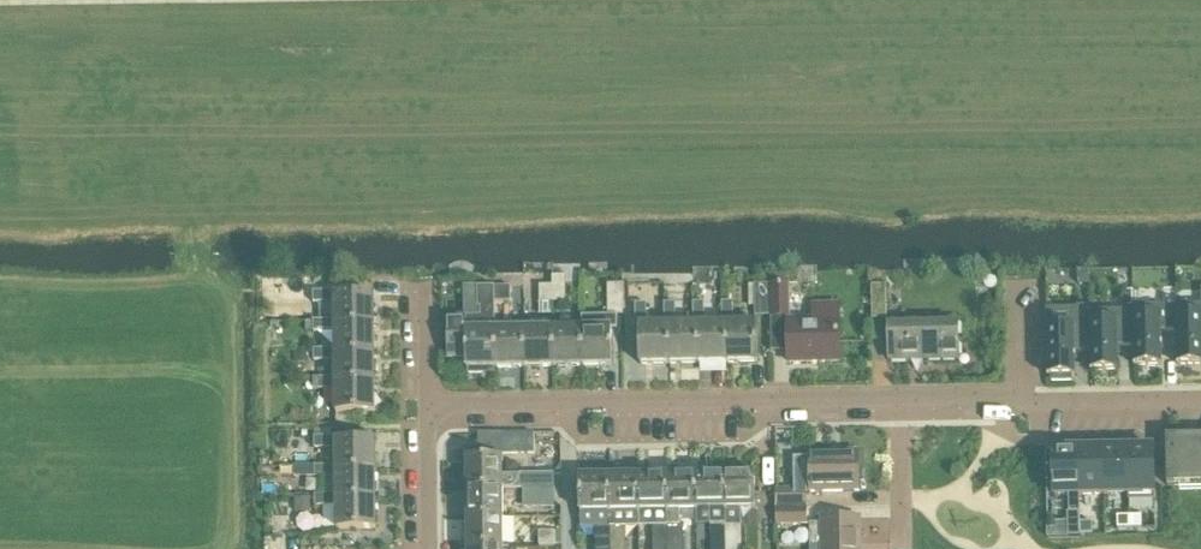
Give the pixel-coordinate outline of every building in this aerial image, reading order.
[(540,304),(555,304),(555,286),(552,287),(540,287),(540,304)] [(608,317),(582,317),(582,329),(585,329),(585,367),(613,367),(612,328),(617,328),(617,317),(623,317),(623,286),(608,286),(608,317)] [(497,288),(497,303),(511,302),(511,287),(497,288)] [(757,318),(772,318),(771,287),(756,287),(757,318)] [(772,318),(790,318),(790,287),(771,287),(772,318)] [(872,322),(889,321),(887,287),(871,288),(872,322)] [(465,317),(448,318),(448,358),(466,358),(466,368),(467,368),(469,368),(469,369),(469,374),(483,374),(483,369),(497,369),(497,330),(496,330),(496,303),(497,303),(497,288),(464,288),(465,317)] [(336,321),(375,321),(375,297),(337,297),(337,293),(314,293),(314,304),(336,304),(336,321)] [(758,326),(733,326),(733,303),(722,304),(722,326),(723,365),(759,365),(758,326)] [(722,326),(705,326),(705,304),(693,304),(694,326),(694,365),(723,365),(722,326)] [(666,365),(666,327),(648,327),(648,305),(637,305),(637,328),(641,328),(642,366),(666,365)] [(694,326),(676,326),(675,305),(665,305),(666,327),(666,365),(694,365),(694,326)] [(1161,306),(1133,307),(1133,312),(1134,347),(1134,367),(1162,366),(1161,332),(1177,332),(1176,308),(1161,308),(1161,306)] [(1176,308),(1177,332),(1177,366),(1200,366),(1200,306),(1176,306),(1177,308),(1176,308)] [(840,363),(840,322),(839,307),(814,307),(814,322),(789,323),(790,364),(840,363)] [(1090,309),(1047,310),(1048,377),(1052,377),(1052,382),(1071,382),(1071,377),(1075,377),(1075,353),(1091,353),(1090,309)] [(1092,309),(1090,309),(1091,353),(1091,372),(1118,372),(1118,348),(1134,347),(1133,312),(1092,312),(1092,309)] [(910,360),(959,360),(959,320),(942,321),(942,327),(909,328),(909,327),(889,328),(890,362),(910,361),(910,360)] [(336,350),(375,350),(375,321),(336,321),(314,322),(314,333),(336,333),(336,350)] [(527,368),(555,368),(555,329),(527,330),(527,368)] [(555,368),(585,367),(585,329),(555,329),(555,368)] [(497,369),(527,368),(527,330),(497,330),(497,369)] [(336,379),(375,379),(375,350),(336,350),(314,350),(314,362),(336,362),(336,379)] [(314,391),(336,390),(337,414),(376,414),(375,379),(336,379),(314,379),(314,391)] [(535,455),(535,435),(502,436),(503,455),(535,455)] [(1167,438),(1167,439),(1167,445),(1167,453),(1167,458),(1167,486),(1180,486),(1185,486),(1185,482),(1200,482),(1200,437),(1186,438),(1167,438)] [(337,468),(376,467),(376,443),(338,443),(338,439),(315,439),(315,450),(337,450),(337,468)] [(1153,449),(1128,450),(1129,501),(1155,501),(1153,449)] [(1104,450),(1079,451),(1080,496),(1104,496),(1104,450)] [(1128,450),(1104,450),(1104,496),(1128,495),(1128,501),(1129,501),(1128,450)] [(1079,451),(1054,451),(1054,497),(1069,497),(1069,514),(1079,514),(1080,514),(1080,496),(1079,451)] [(789,491),(778,491),(778,507),(807,507),(807,494),(861,493),(860,453),(811,454),(811,459),(795,459),(796,491),(789,491)] [(504,460),(467,460),(468,490),(505,489),(523,489),(554,489),(554,474),(519,475),(519,476),(504,476),(504,460)] [(337,496),(376,496),(376,467),(337,468),(315,467),(315,478),(337,478),(337,496)] [(727,474),(698,475),(699,526),(710,526),(711,548),(728,548),(727,474)] [(741,511),(756,511),(756,474),(727,474),(728,548),(742,548),(741,511)] [(669,475),(640,476),(642,528),(653,528),(654,548),(671,548),(669,475)] [(699,526),(698,475),(669,475),(671,548),(683,548),(683,526),(699,526)] [(612,476),(581,477),(582,529),(595,529),(596,548),(613,548),(612,476)] [(642,528),(640,476),(612,476),(613,548),(626,548),(626,529),(642,528)] [(505,489),(468,490),(468,520),(505,520),(505,489)] [(554,489),(523,489),(523,509),(555,509),(554,489)] [(315,507),(337,507),(338,531),(377,531),(376,496),(337,496),(315,497),(315,507)] [(779,526),(808,525),(807,507),(778,507),(779,526)] [(1069,514),(1068,514),(1069,523),(1069,524),(1069,536),(1081,536),(1081,524),(1080,524),(1079,514),(1069,514)] [(1130,517),(1118,517),(1118,530),(1130,529),(1130,517)] [(1142,517),(1130,517),(1130,529),(1142,529),(1142,517)] [(861,545),(861,519),(823,520),(823,525),(811,525),(812,548),(862,548),(861,545)] [(505,520),(468,520),(469,548),(506,548),(505,520)] [(1093,523),(1081,524),(1081,536),(1093,535),(1093,523)] [(555,533),(539,533),(539,548),(553,548),(555,548),(555,546),(555,533)]
